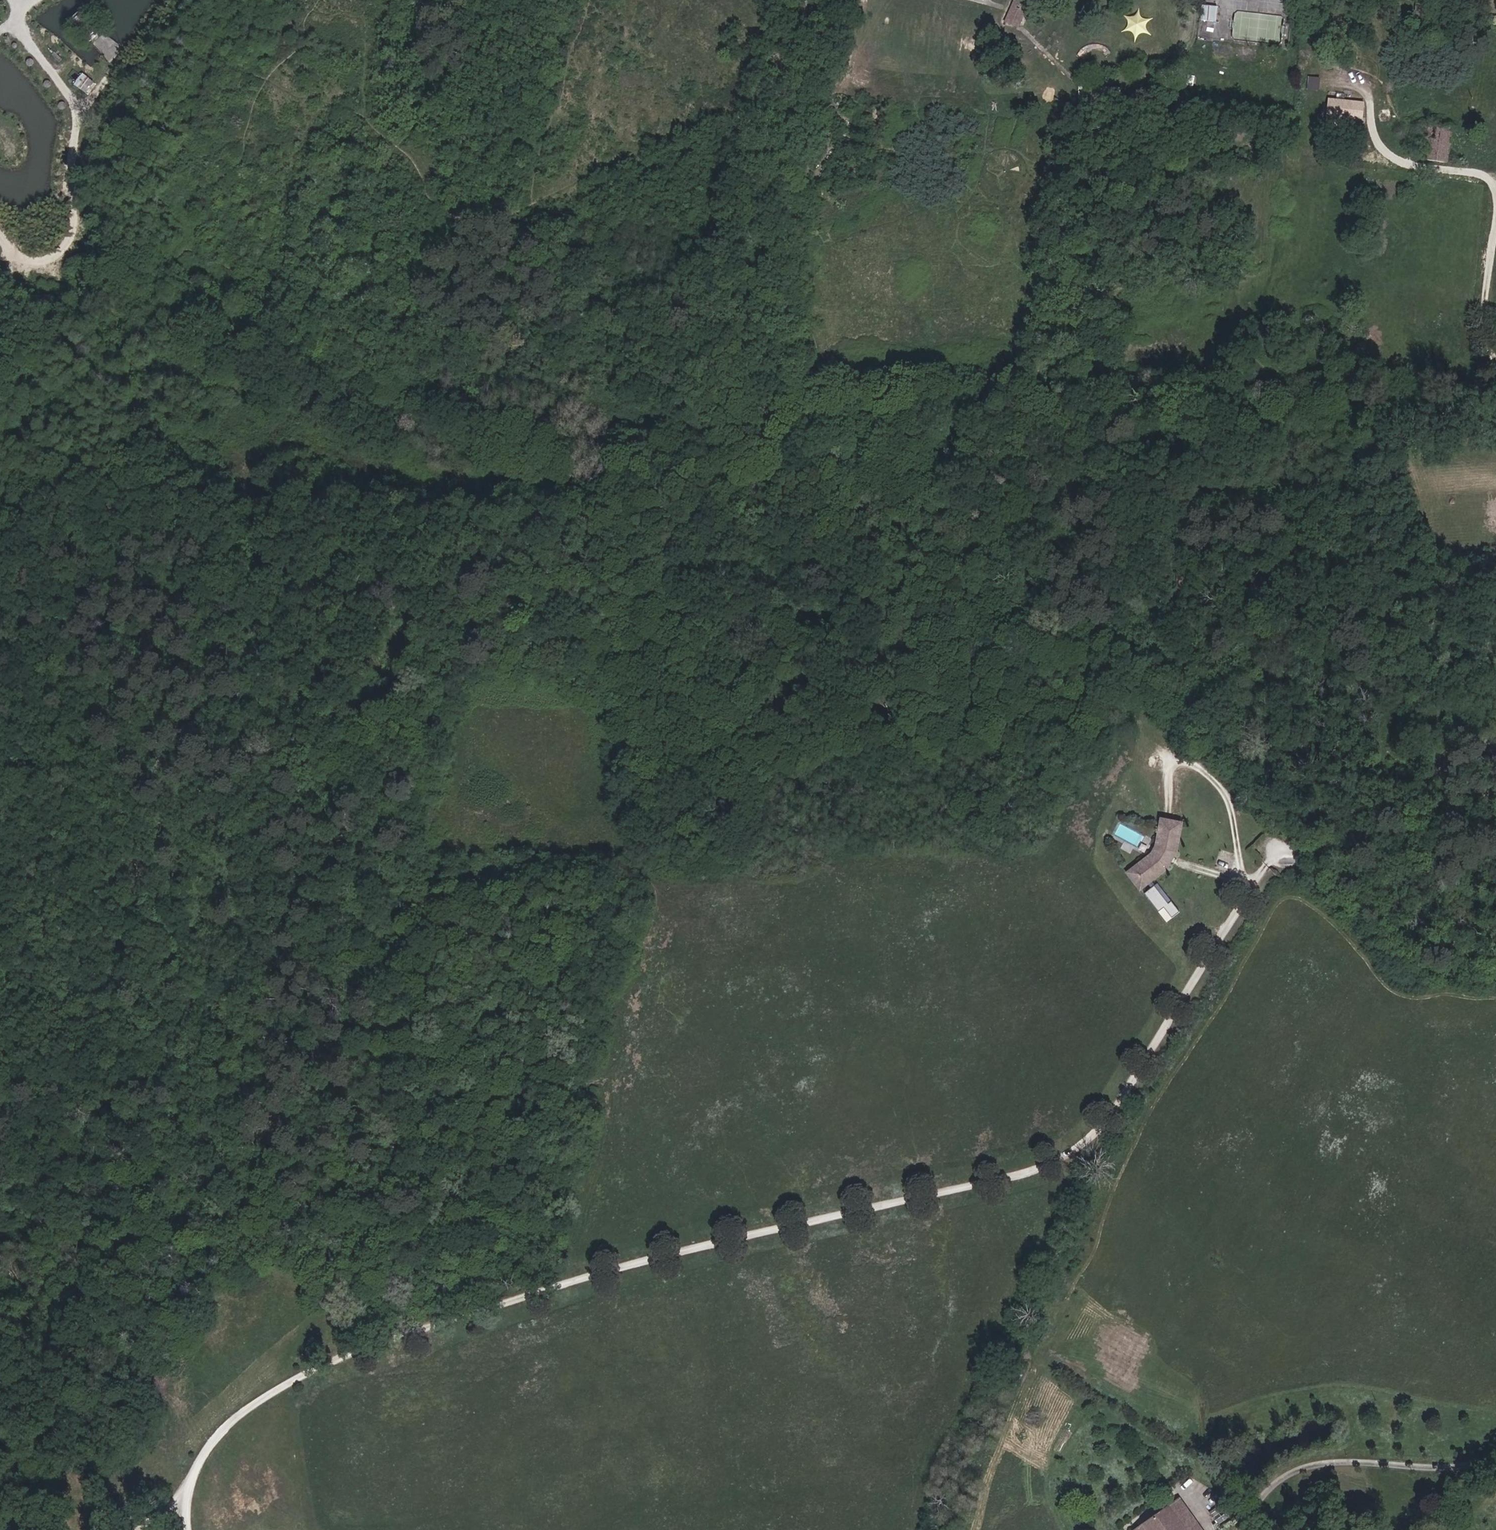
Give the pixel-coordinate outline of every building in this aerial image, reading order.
[(1029,3),(1023,0),(1014,0),(1005,21),(1019,27),(1029,3)] [(1209,5),(1208,19),(1218,20),(1219,6),(1209,5)] [(1429,16),(1431,8),(1417,5),(1415,14),(1429,16)] [(1404,31),(1407,17),(1398,16),(1396,30),(1404,31)] [(88,95),(94,82),(73,70),(69,76),(75,82),(74,84),(88,95)] [(1362,120),(1364,103),(1344,101),(1329,99),(1328,104),(1328,111),(1327,117),(1326,125),(1342,127),(1342,118),(1362,120)] [(1448,163),(1453,128),(1432,125),(1419,123),(1417,138),(1430,139),(1427,160),(1448,163)] [(1137,869),(1150,885),(1169,869),(1166,866),(1174,851),(1178,852),(1183,823),(1162,819),(1158,849),(1156,853),(1137,869)] [(1150,885),(1137,869),(1125,870),(1138,886),(1150,885)] [(1148,892),(1161,910),(1167,906),(1175,915),(1181,910),(1160,883),(1148,892)] [(1180,1498),(1134,1529),(1202,1529),(1180,1498)] [(1220,1524),(1231,1515),(1222,1503),(1211,1512),(1220,1524)]
